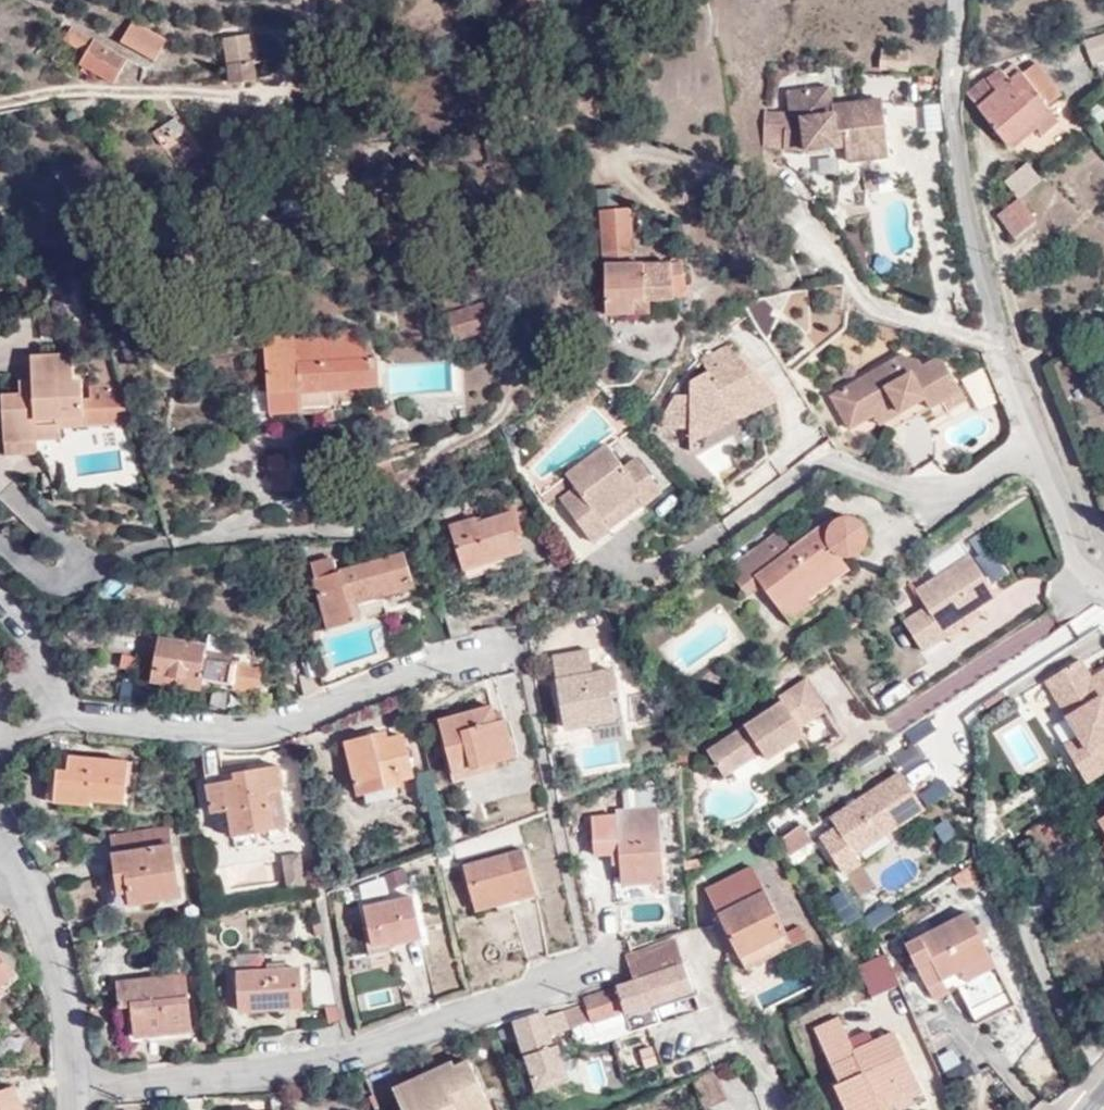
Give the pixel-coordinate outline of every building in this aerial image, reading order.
[(124,14),(120,21),(113,32),(114,33),(151,54),(154,47),(161,34),(160,34),(161,33),(170,38),(179,21),(146,9),(140,21),(126,15),(124,14)] [(122,48),(72,17),(62,30),(86,46),(80,57),(106,73),(122,48)] [(220,30),(226,79),(251,72),(244,27),(220,30)] [(1086,40),(1091,53),(1103,49),(1103,35),(1086,40)] [(1037,54),(1026,64),(1053,99),(1066,91),(1037,54)] [(1053,99),(1026,64),(1017,74),(1002,59),(971,87),(1014,142),(1058,108),(1053,99)] [(880,152),(874,96),(825,102),(827,111),(791,115),(792,129),(781,130),(783,146),(794,145),(794,147),(840,141),(842,157),(880,152)] [(172,115),(152,134),(181,164),(201,145),(172,115)] [(1025,158),(1002,174),(1019,196),(1042,178),(1025,158)] [(858,186),(870,185),(869,174),(868,168),(855,170),(858,186)] [(624,200),(594,200),(595,280),(605,281),(603,301),(626,301),(625,289),(678,290),(679,261),(625,259),(624,200)] [(1020,204),(998,222),(1010,236),(1031,219),(1020,204)] [(485,295),(446,307),(454,330),(491,319),(485,295)] [(294,340),(296,329),(263,329),(263,361),(294,362),(294,340)] [(345,336),(294,340),(294,362),(280,362),(265,362),(266,408),(331,407),(331,383),(366,383),(365,357),(346,357),(345,336)] [(124,405),(111,364),(80,365),(80,379),(77,379),(76,366),(67,366),(66,347),(19,349),(19,367),(4,368),(4,388),(0,388),(0,464),(19,463),(18,440),(46,439),(45,408),(124,405)] [(775,405),(724,350),(697,364),(702,378),(697,378),(696,383),(687,385),(686,401),(671,401),(653,429),(661,437),(685,438),(686,451),(775,405)] [(891,411),(896,420),(924,405),(929,416),(959,402),(935,360),(917,370),(914,365),(897,360),(824,400),(831,413),(831,417),(843,437),(868,422),(891,411)] [(875,432),(896,420),(891,411),(868,422),(875,432)] [(591,553),(608,539),(599,529),(632,506),(640,515),(660,500),(631,462),(617,471),(602,450),(560,480),(569,496),(556,506),(591,553)] [(272,494),(294,492),(291,454),(268,456),(272,494)] [(599,529),(608,539),(640,515),(632,506),(599,529)] [(765,525),(714,563),(713,564),(735,595),(753,583),(777,617),(798,603),(793,595),(837,563),(830,554),(835,554),(843,552),(849,547),(854,539),(855,529),(853,523),(849,518),(844,513),(836,511),(827,511),(820,515),(815,521),(813,526),(807,518),(777,541),(765,525)] [(520,535),(511,512),(465,526),(463,522),(443,529),(456,572),(516,554),(510,539),(520,535)] [(914,604),(891,618),(913,652),(971,614),(967,609),(985,597),(957,555),(956,556),(946,539),(937,547),(921,560),(915,569),(921,579),(905,589),(914,604)] [(404,583),(396,556),(330,578),(324,566),(307,571),(329,633),(361,621),(355,602),(404,583)] [(456,598),(437,604),(447,641),(469,636),(456,598)] [(208,642),(157,634),(157,636),(151,635),(149,648),(153,648),(148,683),(199,690),(199,686),(232,691),(237,661),(206,656),(208,642)] [(1033,681),(1066,736),(1053,744),(1067,769),(1098,750),(1103,747),(1103,736),(1103,735),(1103,662),(1081,676),(1071,658),(1033,681)] [(613,691),(605,661),(586,663),(589,679),(553,685),(562,732),(610,720),(604,693),(613,691)] [(290,665),(295,697),(318,688),(311,662),(290,665)] [(826,720),(803,685),(775,703),(779,709),(703,760),(723,789),(756,765),(763,772),(804,746),(797,738),(826,720)] [(484,708),(429,724),(444,782),(508,764),(495,715),(487,717),(484,708)] [(405,778),(398,741),(366,747),(365,741),(343,745),(352,796),(394,789),(393,781),(405,778)] [(581,748),(582,763),(621,761),(620,746),(581,748)] [(1098,750),(1067,769),(1074,780),(1103,759),(1098,750)] [(119,811),(118,758),(60,757),(60,774),(51,775),(51,805),(83,804),(85,809),(119,811)] [(279,792),(273,768),(237,775),(239,780),(201,786),(207,821),(223,818),(227,841),(281,831),(276,793),(279,792)] [(889,769),(820,816),(819,817),(824,824),(806,835),(834,876),(850,865),(845,857),(916,809),(889,769)] [(927,805),(950,795),(943,781),(921,791),(927,805)] [(657,883),(650,790),(620,791),(621,811),(609,813),(613,885),(657,883)] [(1084,827),(1095,845),(1090,849),(1103,870),(1103,814),(1084,827)] [(101,837),(101,840),(108,900),(118,898),(120,910),(172,905),(166,848),(162,848),(160,830),(101,837)] [(789,837),(770,849),(777,861),(799,850),(789,837)] [(527,899),(515,856),(457,870),(467,906),(503,896),(505,905),(527,899)] [(275,860),(275,861),(279,890),(279,894),(298,892),(294,858),(275,860)] [(965,883),(958,871),(937,885),(951,894),(965,883)] [(696,899),(730,959),(774,933),(739,872),(696,899)] [(360,879),(362,888),(359,889),(362,903),(390,898),(388,889),(395,887),(391,875),(376,879),(375,873),(360,879)] [(411,942),(405,901),(358,907),(365,944),(381,943),(382,946),(411,942)] [(1000,1013),(954,921),(894,951),(921,1004),(946,992),(964,1032),(1000,1013)] [(774,933),(730,959),(739,976),(795,944),(784,928),(774,933)] [(671,944),(622,959),(627,980),(629,986),(573,1003),(566,1006),(572,1027),(585,1022),(614,1013),(615,1018),(696,992),(687,962),(679,964),(671,944)] [(307,1007),(331,1007),(323,966),(305,968),(307,1007)] [(293,1009),(291,968),(232,970),(232,1013),(293,1009)] [(181,1032),(176,973),(109,981),(111,1009),(124,1007),(129,1038),(181,1032)] [(629,986),(627,980),(571,998),(573,1003),(629,986)] [(572,1027),(566,1006),(553,1010),(561,1030),(572,1027)] [(619,1033),(615,1018),(614,1013),(585,1022),(590,1041),(608,1036),(619,1033)] [(549,1047),(538,1014),(511,1021),(522,1055),(549,1047)] [(903,1086),(882,1041),(845,1056),(831,1029),(805,1040),(830,1094),(826,1095),(833,1109),(867,1109),(865,1106),(903,1086)] [(629,1049),(634,1067),(647,1064),(641,1045),(629,1049)] [(939,1055),(948,1082),(974,1073),(964,1046),(939,1055)] [(461,1063),(447,1070),(443,1063),(396,1089),(407,1109),(486,1109),(461,1063)] [(708,1072),(684,1081),(694,1108),(718,1099),(708,1072)] [(903,1086),(865,1106),(867,1109),(889,1109),(910,1100),(903,1086)] [(396,1089),(387,1095),(396,1109),(407,1109),(396,1089)] [(7,1092),(0,1094),(0,1109),(13,1109),(7,1092)]
